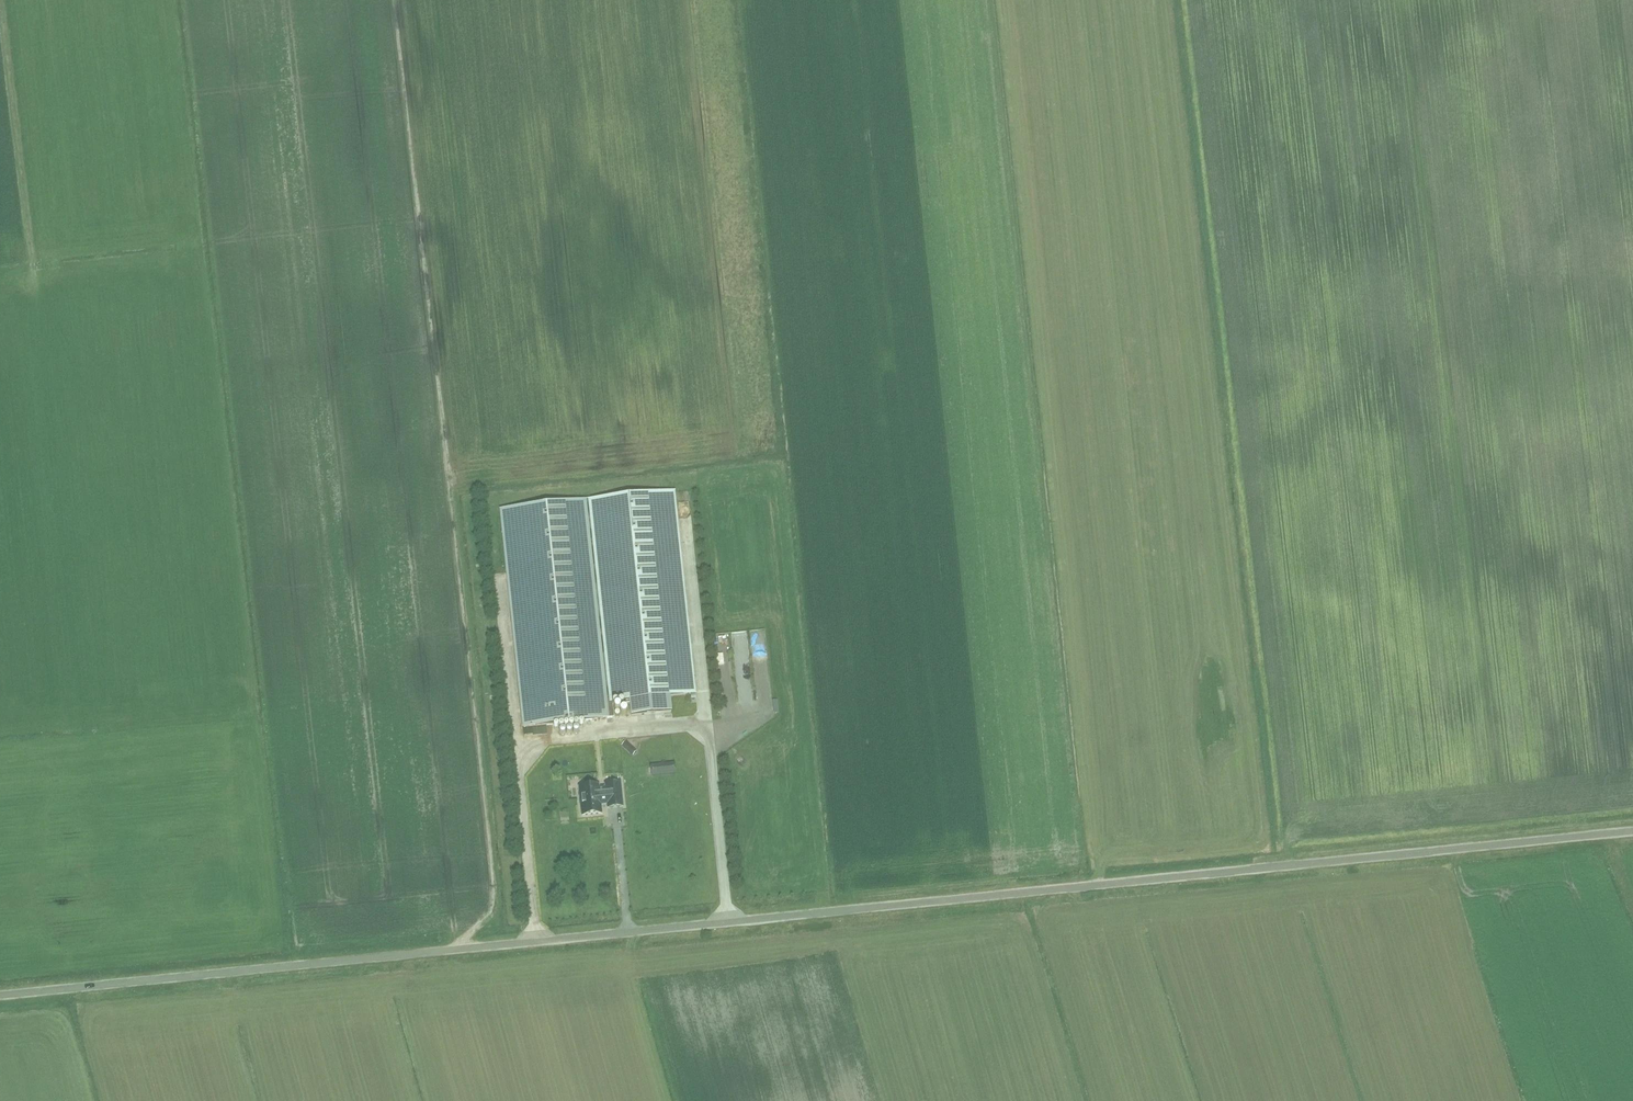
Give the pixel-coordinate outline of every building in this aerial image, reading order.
[(500,510),(523,727),(614,718),(612,702),(695,693),(674,492),(500,510)] [(748,655),(749,633),(736,633),(735,655),(748,655)] [(623,806),(620,783),(605,785),(605,788),(599,789),(599,785),(579,787),(582,816),(601,814),(600,804),(607,803),(607,808),(623,806)]
